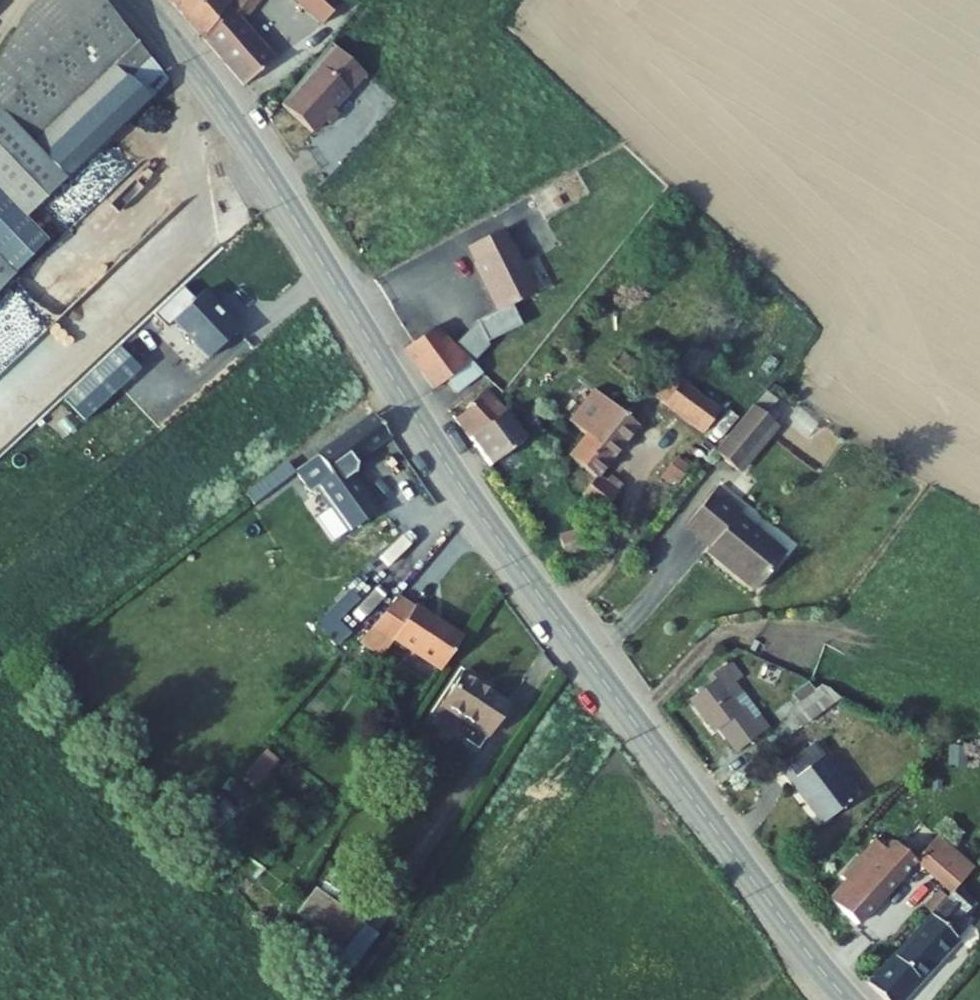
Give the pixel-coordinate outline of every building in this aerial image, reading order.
[(13,31),(0,70),(0,108),(42,151),(40,154),(70,185),(170,87),(154,56),(106,0),(46,0),(13,31)] [(203,42),(228,11),(219,0),(168,0),(203,42)] [(206,46),(243,94),(274,65),(243,28),(265,0),(241,0),(206,46)] [(331,0),(283,0),(321,33),(341,9),(331,0)] [(34,79),(22,91),(68,140),(108,100),(102,94),(125,70),(85,25),(90,20),(85,15),(34,79)] [(347,97),(319,72),(286,111),(294,118),(279,135),(298,153),(347,97)] [(70,185),(40,154),(42,151),(0,108),(0,279),(41,239),(28,226),(70,185)] [(515,251),(507,236),(475,255),(484,270),(482,271),(508,317),(488,329),(502,353),(533,330),(522,311),(545,298),(517,250),(515,251)] [(202,303),(190,291),(161,319),(174,332),(181,325),(217,362),(246,335),(210,297),(202,303)] [(488,329),(454,349),(474,370),(502,353),(488,329)] [(454,349),(439,334),(407,356),(436,397),(449,387),(459,398),(483,378),(474,370),(454,349)] [(143,377),(122,355),(72,404),(92,426),(143,377)] [(721,417),(677,383),(668,394),(675,398),(666,410),(704,440),(721,417)] [(659,405),(666,410),(675,398),(668,394),(659,405)] [(506,421),(486,401),(473,410),(457,426),(490,473),(524,448),(506,421)] [(641,432),(614,410),(574,463),(597,481),(583,499),(604,520),(620,500),(601,483),(641,432)] [(383,421),(329,460),(338,474),(314,492),(318,498),(329,490),(334,497),(341,499),(363,484),(355,472),(399,441),(383,421)] [(770,422),(728,464),(749,485),(791,443),(770,422)] [(329,460),(304,477),(314,492),(338,474),(329,460)] [(676,488),(690,471),(676,460),(662,477),(676,488)] [(751,522),(728,500),(695,534),(717,557),(714,560),(757,602),(785,574),(742,531),(751,522)] [(317,524),(296,540),(298,544),(321,528),(317,524)] [(390,575),(372,595),(379,602),(398,582),(390,575)] [(408,596),(382,626),(377,633),(376,634),(397,648),(400,644),(449,676),(475,638),(408,596)] [(340,604),(320,622),(338,642),(358,625),(340,604)] [(397,648),(376,634),(365,646),(388,661),(397,648)] [(481,671),(456,708),(503,740),(524,708),(497,689),(500,684),(481,671)] [(748,687),(738,675),(720,689),(725,696),(720,700),(700,716),(723,746),(728,743),(747,765),(777,742),(739,695),(748,687)] [(725,696),(720,689),(715,693),(720,700),(725,696)] [(826,708),(818,698),(803,709),(811,720),(826,708)] [(856,708),(835,701),(826,708),(811,720),(802,728),(813,742),(856,708)] [(272,758),(252,781),(264,792),(284,768),(272,758)] [(866,813),(822,759),(790,785),(833,839),(866,813)] [(930,858),(908,881),(920,892),(942,869),(930,858)] [(822,917),(833,927),(837,923),(829,916),(855,886),(861,893),(869,884),(881,872),(880,870),(871,861),(835,896),(839,900),(822,917)] [(888,862),(880,870),(881,872),(889,863),(888,862)] [(892,866),(889,863),(881,872),(884,874),(892,866)] [(881,872),(869,884),(861,893),(855,886),(829,916),(837,923),(833,927),(849,944),(908,881),(892,866),(884,874),(881,872)] [(962,888),(942,869),(920,892),(940,912),(956,895),(962,888)] [(325,892),(308,917),(359,952),(376,927),(325,892)] [(956,895),(940,912),(871,986),(886,999),(911,999),(959,947),(949,937),(973,910),(956,895)] [(973,910),(949,937),(959,947),(979,923),(979,916),(973,910)]
